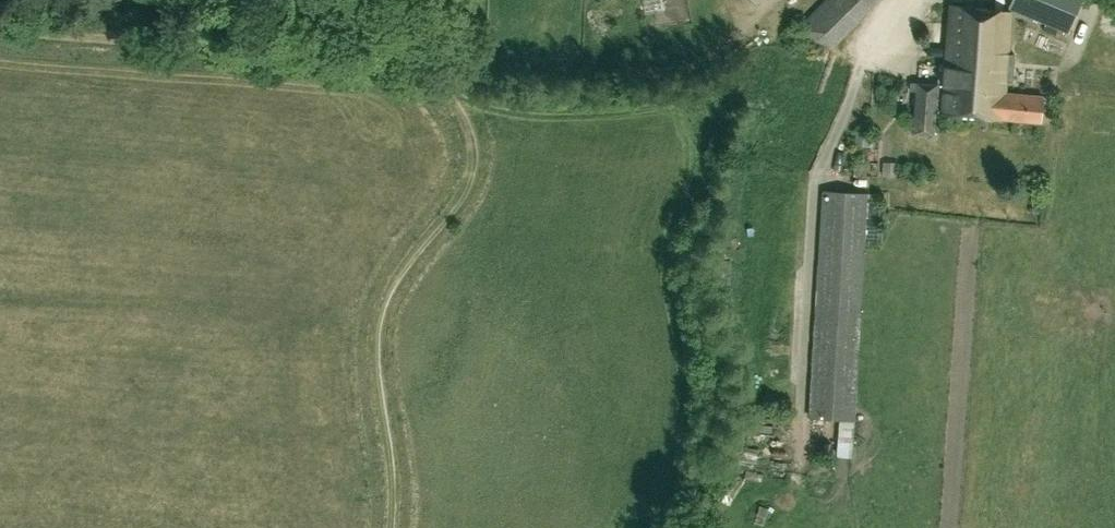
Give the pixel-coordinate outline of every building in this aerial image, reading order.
[(799,25),(814,40),(833,48),(882,0),(824,0),(799,25)] [(1008,7),(1068,32),(1082,0),(1012,0),(1008,7)] [(1010,11),(980,8),(950,6),(944,85),(911,83),(910,91),(916,91),(913,134),(933,135),(935,115),(1039,122),(1041,95),(1004,92),(1010,11)] [(853,419),(863,240),(883,241),(886,195),(866,194),(823,191),(809,416),(840,418),(838,455),(850,456),(853,419)]
